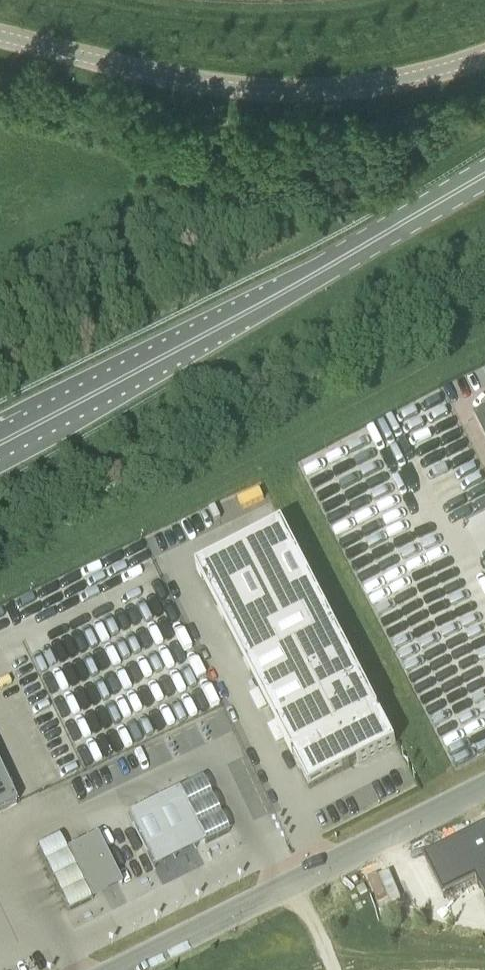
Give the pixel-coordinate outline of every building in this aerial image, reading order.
[(473,414),(484,437),(484,408),(473,414)] [(357,763),(358,764),(396,745),(282,525),(195,569),(309,789),(350,768),(350,767),(357,763)] [(16,804),(0,771),(0,812),(16,804)] [(207,777),(132,810),(156,865),(231,832),(207,777)] [(427,856),(446,893),(478,877),(484,891),(484,827),(427,856)] [(67,850),(92,900),(122,885),(97,835),(67,850)]
